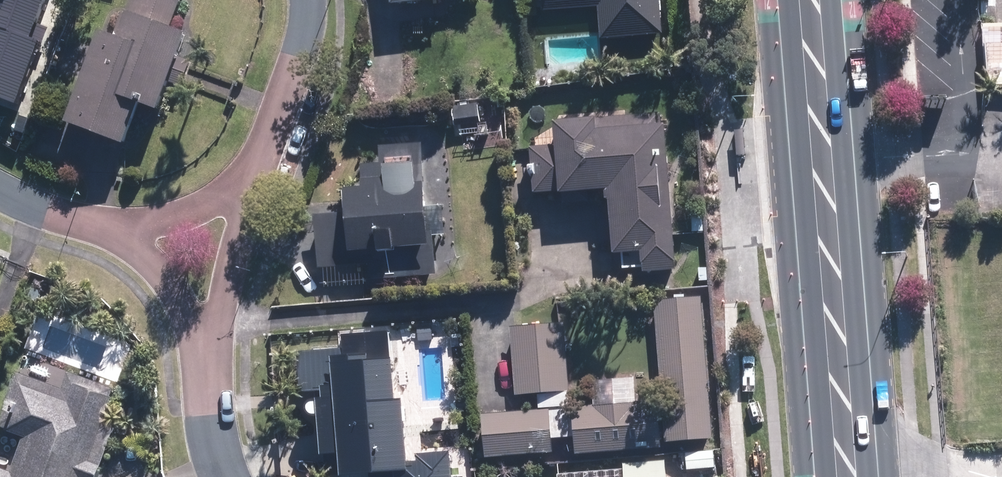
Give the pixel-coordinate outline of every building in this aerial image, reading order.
[(17,108),(46,26),(35,23),(43,0),(0,0),(0,102),(17,108)] [(163,85),(179,91),(189,63),(180,60),(186,44),(179,42),(164,36),(178,0),(132,0),(125,17),(120,15),(110,44),(97,39),(62,131),(121,153),(135,116),(149,121),(163,85)] [(384,14),(442,8),(441,0),(383,0),(384,14)] [(545,15),(594,12),(595,39),(654,35),(652,0),(544,0),(545,15)] [(528,197),(546,196),(546,199),(602,196),(606,260),(632,259),(632,276),(666,275),(657,118),(542,124),(543,151),(526,152),(528,197)] [(336,216),(311,217),(315,275),(376,271),(377,280),(429,277),(420,147),(352,151),(355,195),(334,196),(336,216)] [(705,468),(704,444),(707,444),(698,299),(652,302),(660,446),(682,445),(684,469),(705,468)] [(498,394),(508,394),(535,394),(535,408),(562,408),(562,394),(562,329),(508,329),(508,374),(498,374),(498,394)] [(396,429),(406,429),(406,401),(396,401),(396,337),(337,336),(337,355),(291,355),(291,396),(326,396),(326,439),(319,439),(319,476),(452,476),(453,454),(406,454),(406,440),(395,439),(396,429)] [(113,388),(63,371),(58,387),(13,372),(0,411),(0,431),(20,438),(7,474),(0,472),(0,476),(93,476),(110,430),(106,428),(100,426),(113,388)] [(653,404),(637,405),(635,373),(589,376),(591,408),(567,409),(570,455),(656,450),(653,404)] [(547,458),(547,439),(565,438),(564,414),(546,414),(476,416),(477,460),(547,458)] [(656,463),(617,466),(618,476),(657,476),(656,463)]
